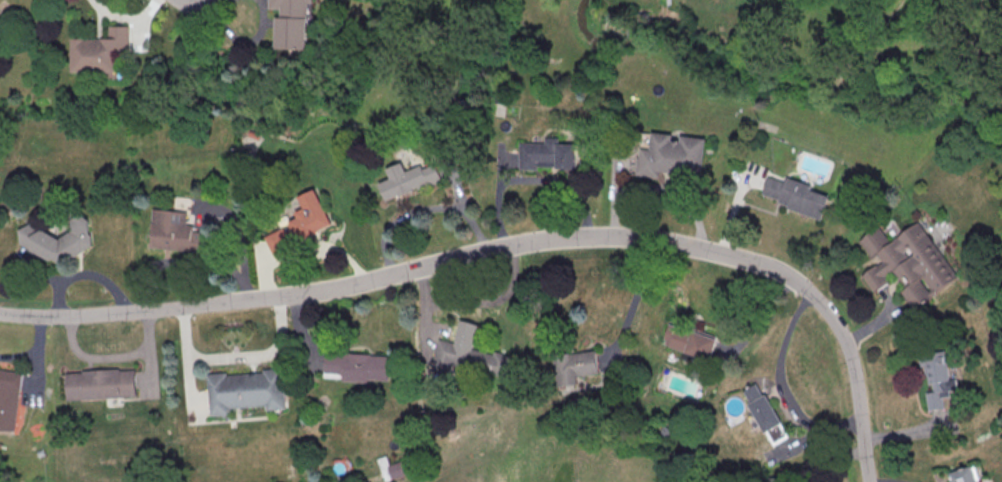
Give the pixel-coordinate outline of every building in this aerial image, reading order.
[(318,50),(319,0),(275,0),(275,10),(283,10),(282,49),(318,50)] [(71,72),(121,72),(121,51),(132,51),(132,25),(111,25),(111,38),(71,38),(71,72)] [(706,139),(700,182),(675,179),(676,174),(658,172),(658,178),(634,175),(636,158),(638,158),(639,148),(649,149),(651,132),(672,135),(671,140),(679,141),(680,136),(706,139)] [(520,140),(520,170),(583,169),(583,140),(520,140)] [(446,181),(440,162),(408,172),(405,163),(388,168),(391,179),(380,182),(385,199),(446,181)] [(827,197),(819,220),(785,209),(786,207),(777,203),(778,201),(760,195),(766,177),(783,183),(785,178),(810,186),(808,191),(827,197)] [(266,234),(274,253),(335,228),(319,188),(296,197),(305,218),(266,234)] [(207,253),(210,229),(189,227),(190,212),(155,208),(151,247),(207,253)] [(23,247),(33,252),(59,264),(90,248),(95,238),(86,220),(84,218),(73,224),(69,232),(59,237),(30,223),(21,228),(17,236),(23,247)] [(918,219),(958,275),(913,307),(903,293),(907,291),(896,276),(872,294),(859,276),(878,262),(875,258),(870,262),(854,240),(877,224),(888,240),(918,219)] [(716,337),(671,324),(664,347),(710,359),(716,337)] [(440,339),(432,370),(451,374),(453,365),(495,375),(500,353),(440,339)] [(556,355),(560,386),(580,383),(580,376),(601,373),(598,350),(556,355)] [(949,378),(946,350),(921,353),(928,410),(945,408),(943,394),(958,393),(956,377),(949,378)] [(391,381),(391,354),(325,352),(324,379),(391,381)] [(206,375),(210,416),(229,415),(228,409),(265,406),(265,411),(285,410),(281,369),(263,371),(263,373),(226,376),(226,373),(206,375)] [(13,431),(0,430),(0,370),(21,373),(13,431)] [(65,374),(134,370),(135,397),(66,401),(65,374)] [(743,390),(761,433),(780,425),(761,382),(743,390)] [(385,481),(411,473),(407,459),(390,465),(387,456),(378,458),(385,481)] [(949,481),(975,481),(970,466),(947,474),(949,481)]
